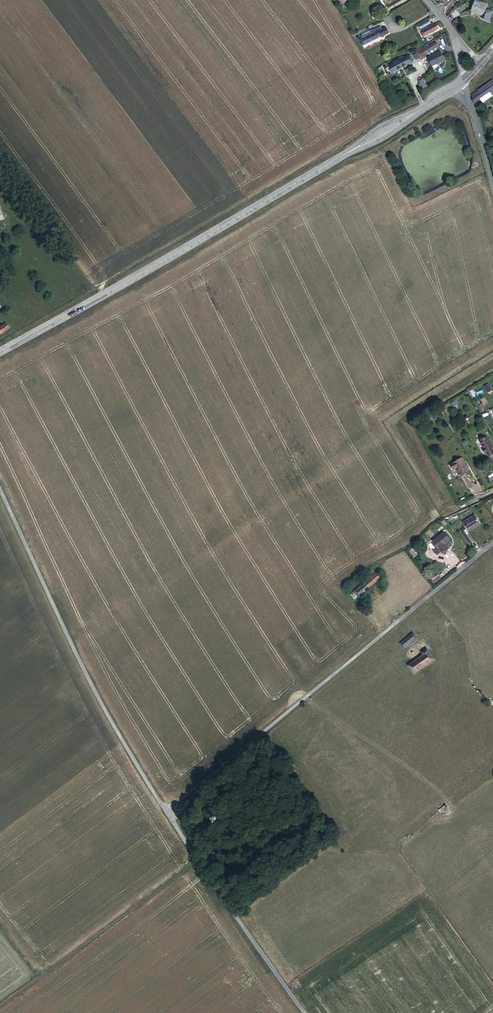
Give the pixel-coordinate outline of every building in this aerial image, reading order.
[(480,3),(474,1),(471,10),(478,13),(478,14),(482,16),(482,17),(484,18),(483,20),(489,22),(492,12),(487,10),(485,10),(487,4),(480,2),(480,3)] [(394,22),(390,15),(383,19),(387,25),(394,22)] [(430,23),(429,20),(419,26),(421,29),(430,23)] [(433,22),(419,30),(424,37),(439,28),(436,24),(434,25),(433,22)] [(382,37),(384,35),(388,33),(385,28),(382,30),(380,26),(359,36),(363,46),(382,37)] [(426,54),(438,47),(435,42),(423,49),(422,48),(426,54)] [(416,53),(419,58),(426,54),(422,48),(416,52),(416,53)] [(432,67),(444,61),(440,52),(427,58),(432,67)] [(412,62),(409,55),(400,60),(399,59),(393,62),(394,63),(390,65),(393,72),(412,62)] [(424,78),(419,81),(424,89),(428,87),(424,78)] [(492,79),(478,90),(479,92),(491,83),(492,86),(492,80),(492,79)] [(473,104),(480,99),(489,92),(492,90),(492,86),(491,83),(479,92),(478,90),(471,95),(473,104)] [(489,92),(480,99),(483,103),(492,96),(489,92)] [(10,317),(1,322),(4,328),(13,323),(10,317)] [(480,442),(485,450),(483,451),(486,455),(487,454),(489,458),(492,456),(492,449),(487,438),(480,442)] [(461,459),(450,466),(453,471),(456,469),(461,478),(469,473),(461,459)] [(473,514),(461,523),(469,532),(480,522),(473,514)] [(443,532),(433,542),(443,554),(449,548),(445,544),(450,540),(443,532)] [(375,574),(354,592),(358,596),(379,579),(375,574)] [(434,584),(441,579),(439,575),(432,580),(434,584)] [(413,633),(398,644),(403,650),(418,638),(413,633)] [(422,654),(407,664),(413,673),(434,659),(426,648),(421,652),(422,654)] [(438,810),(441,814),(444,817),(452,812),(446,804),(438,810)]
